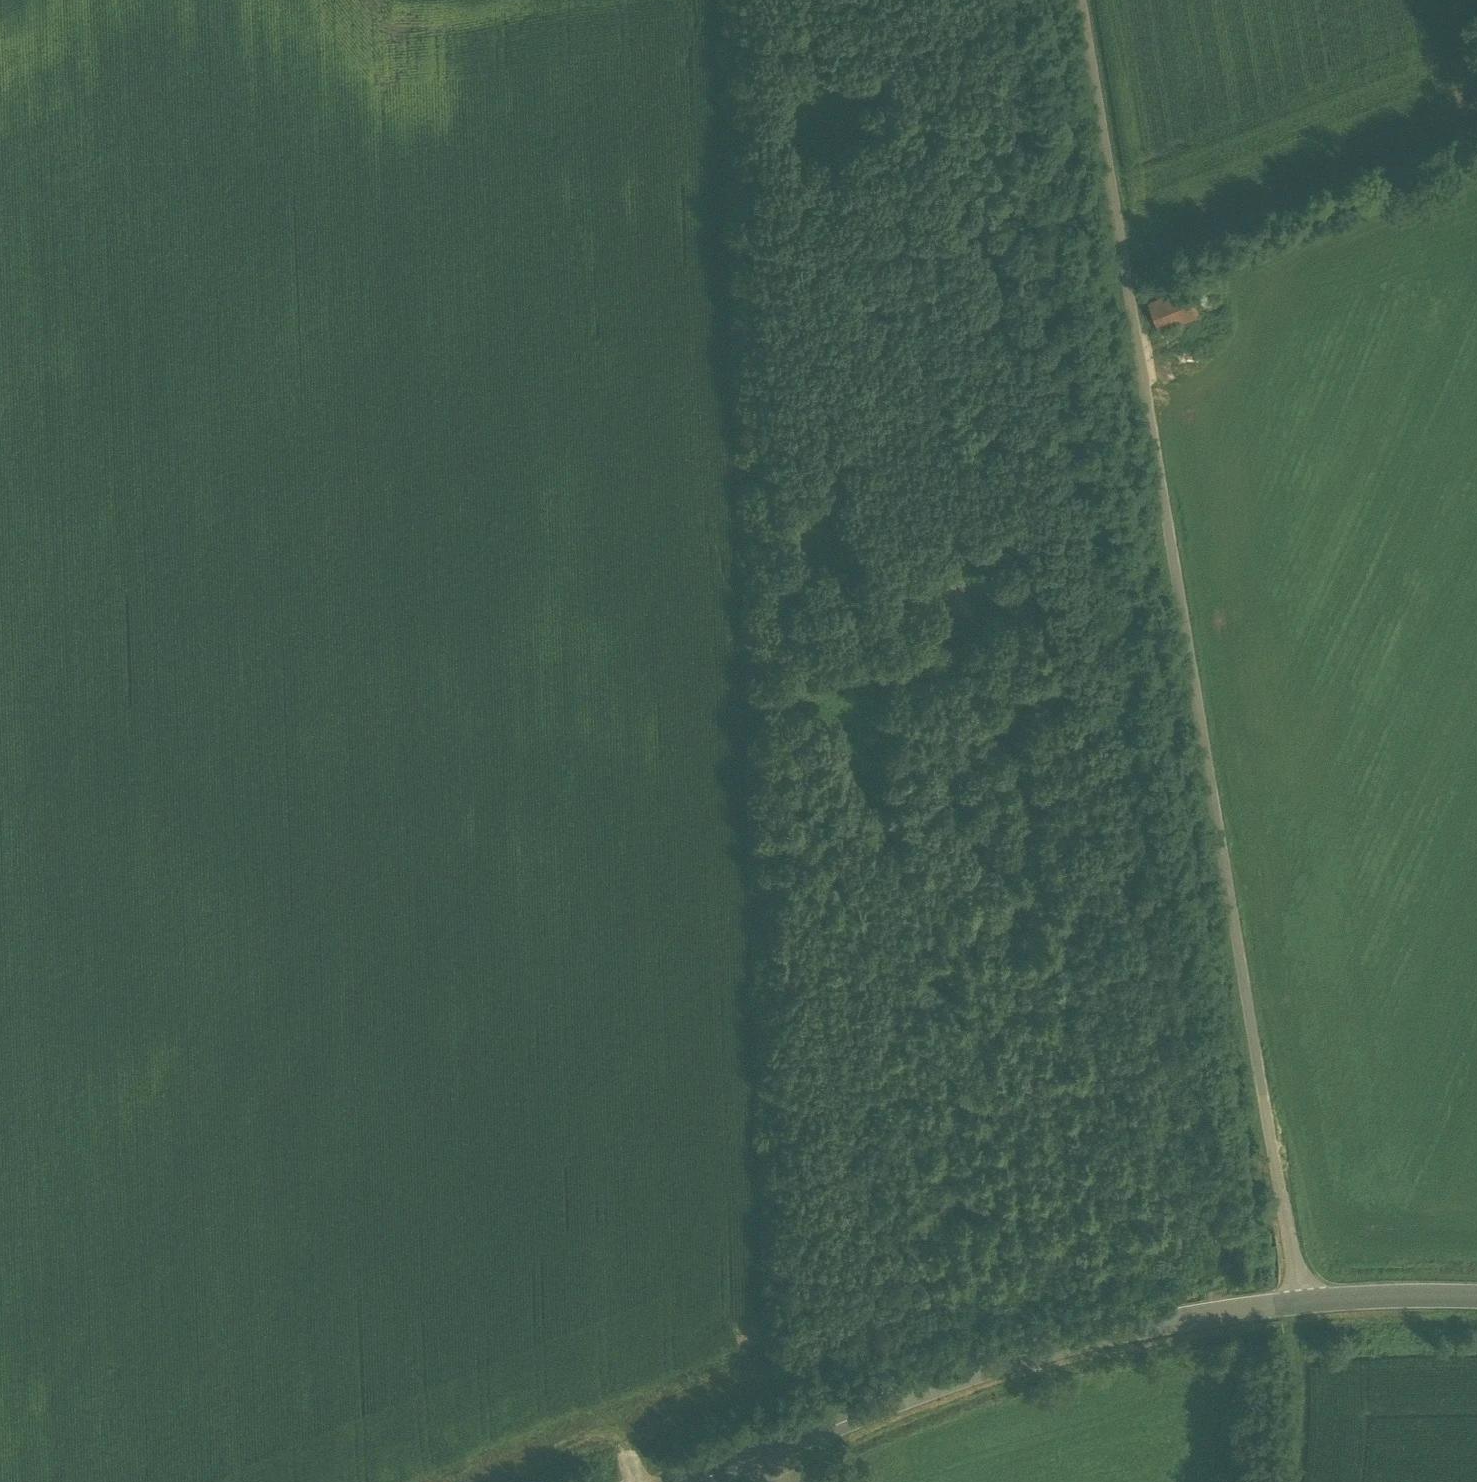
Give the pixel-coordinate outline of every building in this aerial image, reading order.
[(1188,290),(1150,304),(1161,333),(1199,318),(1188,290)]
